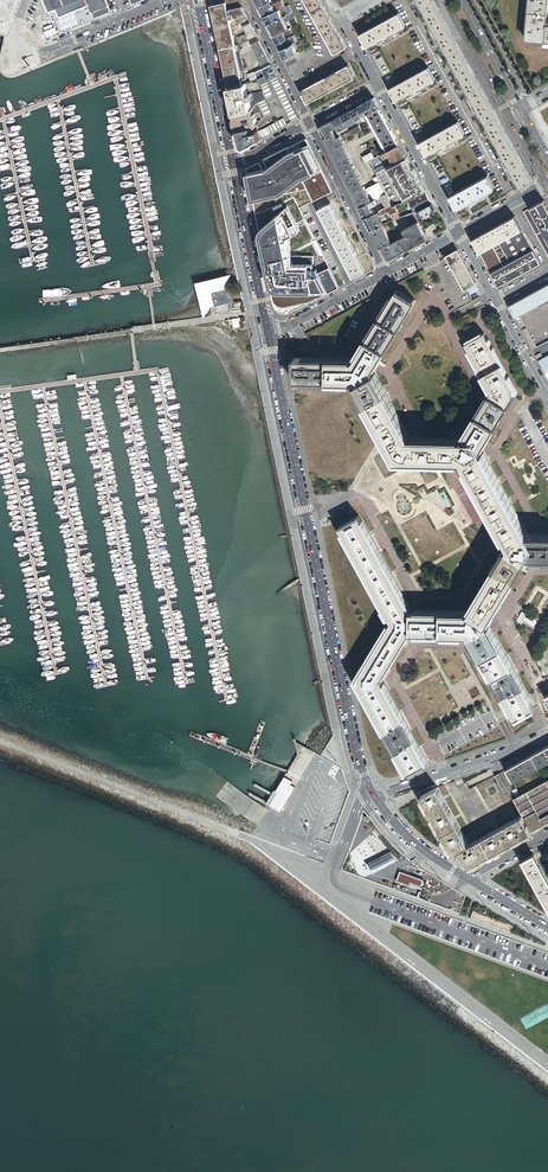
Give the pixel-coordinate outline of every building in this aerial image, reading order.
[(48,29),(37,33),(40,41),(51,37),(108,15),(102,0),(43,0),(54,28),(49,30),(48,29)] [(347,48),(321,0),(305,0),(335,54),(347,48)] [(521,188),(533,181),(434,0),(418,0),(521,188)] [(529,8),(526,40),(547,42),(547,22),(547,9),(547,0),(529,0),(529,8)] [(285,7),(282,1),(273,5),(276,12),(279,10),(285,8),(285,7)] [(226,3),(210,6),(220,49),(223,49),(214,9),(224,7),(225,11),(228,11),(226,3)] [(264,18),(276,12),(273,5),(271,6),(269,3),(259,8),(264,18)] [(214,9),(223,49),(234,46),(235,46),(229,19),(246,16),(242,8),(228,11),(225,11),(224,7),(214,9)] [(281,13),(279,10),(276,12),(264,18),(268,25),(282,18),(280,14),(281,13)] [(299,24),(293,13),(288,15),(286,16),(292,28),(299,24)] [(399,14),(360,35),(367,47),(406,26),(399,14)] [(288,30),(282,18),(268,25),(274,37),(288,30)] [(246,34),(246,35),(254,31),(250,23),(242,27),(246,34)] [(288,29),(288,30),(274,37),(277,44),(287,39),(286,36),(291,34),(288,29)] [(254,31),(246,35),(245,35),(248,41),(257,37),(254,31)] [(245,35),(246,35),(246,34),(236,38),(239,45),(248,41),(245,35)] [(289,38),(287,39),(277,44),(281,51),(293,45),(292,43),(290,43),(289,42),(291,41),(289,38)] [(262,66),(270,62),(259,41),(251,45),(262,66)] [(281,51),(285,59),(297,52),(293,44),(293,45),(281,51)] [(247,80),(239,45),(235,46),(234,46),(241,82),(247,80)] [(234,46),(223,49),(220,49),(227,85),(228,88),(242,85),(241,82),(234,46)] [(285,59),(296,81),(304,76),(297,63),(315,54),(311,46),(297,52),(285,59)] [(227,85),(220,49),(219,50),(227,85)] [(277,77),(271,65),(254,73),(255,75),(256,76),(264,72),(266,76),(257,80),(260,86),(267,82),(271,80),(277,77)] [(301,91),(307,104),(355,78),(348,66),(335,73),(331,75),(318,82),(315,84),(301,91)] [(429,68),(390,89),(397,101),(436,80),(429,68)] [(271,80),(291,122),(298,119),(277,77),(271,80)] [(274,97),(267,82),(260,86),(263,92),(267,100),(274,97)] [(246,84),(242,85),(228,88),(234,114),(251,110),(249,101),(249,99),(248,95),(246,84)] [(257,105),(258,104),(265,100),(267,100),(263,92),(253,94),(254,100),(255,100),(257,105)] [(374,98),(358,107),(363,117),(367,115),(380,108),(374,98)] [(251,110),(234,114),(237,131),(250,128),(257,127),(265,117),(265,118),(272,114),(265,100),(258,104),(257,105),(252,110),(251,110)] [(252,110),(257,105),(255,100),(254,100),(249,101),(251,110),(252,110)] [(363,117),(358,107),(351,111),(356,121),(363,117)] [(388,124),(380,108),(367,115),(376,131),(379,135),(388,151),(400,144),(391,128),(388,124)] [(356,121),(351,111),(342,116),(348,126),(352,124),(355,122),(356,124),(358,123),(356,121)] [(342,116),(332,121),(339,133),(341,132),(340,131),(348,126),(342,116)] [(284,118),(267,128),(270,134),(287,125),(284,118)] [(359,207),(372,201),(366,190),(343,144),(345,143),(344,140),(343,140),(342,137),(339,133),(332,121),(322,127),(328,137),(325,139),(359,207)] [(458,122),(419,143),(426,155),(465,134),(458,122)] [(353,135),(362,130),(359,126),(354,128),(350,131),(351,132),(353,135)] [(245,148),(260,140),(258,131),(251,132),(250,128),(237,131),(241,147),(245,148)] [(258,131),(260,140),(270,134),(267,128),(262,130),(258,131)] [(351,132),(342,137),(343,140),(344,140),(353,135),(351,132)] [(407,157),(400,144),(388,151),(374,158),(369,161),(372,166),(390,156),(395,164),(407,157)] [(248,176),(254,202),(282,197),(305,182),(322,171),(310,146),(292,153),(270,170),(248,176)] [(369,161),(374,158),(372,153),(363,157),(366,163),(369,161)] [(391,166),(387,168),(406,202),(408,201),(425,191),(420,182),(419,179),(415,172),(407,157),(395,164),(391,166)] [(389,163),(375,171),(376,174),(387,168),(391,166),(389,163)] [(322,171),(305,182),(314,201),(333,192),(322,171)] [(488,176),(449,197),(456,210),(495,188),(488,176)] [(386,194),(380,182),(377,184),(366,190),(372,201),(374,200),(376,199),(380,197),(386,194)] [(432,204),(425,191),(408,201),(414,213),(414,214),(418,212),(432,204)] [(391,205),(386,194),(380,197),(385,208),(386,207),(391,205)] [(374,200),(372,201),(359,207),(365,218),(375,213),(373,209),(372,209),(370,207),(377,204),(376,203),(374,200)] [(414,213),(408,201),(406,202),(395,206),(397,211),(395,212),(394,213),(397,219),(406,216),(414,213)] [(544,201),(531,208),(547,240),(547,209),(544,201)] [(318,210),(352,278),(365,271),(331,203),(318,210)] [(435,210),(432,204),(418,212),(421,218),(435,210)] [(395,212),(393,207),(391,205),(386,207),(389,212),(390,215),(391,215),(394,213),(395,212)] [(301,232),(288,206),(262,233),(260,237),(273,296),(276,307),(281,312),(288,313),(328,293),(317,270),(315,257),(293,256),(289,239),(301,232)] [(531,208),(524,212),(547,256),(547,240),(531,208)] [(378,212),(375,213),(365,218),(371,230),(382,225),(379,217),(379,215),(378,212)] [(422,230),(414,214),(414,213),(406,216),(411,226),(403,231),(406,236),(400,239),(407,251),(427,240),(422,230)] [(473,240),(480,253),(493,246),(499,242),(501,241),(522,230),(515,217),(473,240)] [(392,243),(382,225),(371,230),(380,248),(382,247),(389,260),(407,251),(400,239),(392,243)] [(501,241),(499,242),(503,250),(510,263),(512,262),(533,250),(522,230),(501,241)] [(493,246),(480,253),(491,274),(504,266),(497,253),(493,246)] [(457,250),(446,257),(465,290),(476,284),(457,250)] [(498,287),(541,263),(533,250),(512,262),(510,263),(504,266),(491,274),(498,287)] [(503,250),(497,253),(504,266),(510,263),(503,250)] [(328,293),(339,288),(330,269),(319,274),(328,293)] [(228,280),(232,274),(196,282),(204,318),(208,311),(206,310),(200,284),(226,279),(228,280)] [(226,279),(200,284),(206,310),(208,311),(211,307),(212,307),(228,303),(225,285),(228,280),(226,279)] [(516,318),(520,315),(547,300),(547,284),(509,306),(516,318)] [(547,558),(547,535),(527,535),(481,450),(495,427),(510,404),(514,398),(514,387),(502,366),(485,334),(466,345),(483,376),(492,392),(477,415),(462,439),(409,438),(373,371),(378,362),(387,348),(398,331),(401,326),(415,303),(396,292),(385,310),(379,319),(369,336),(354,359),(329,359),(295,358),(295,380),(303,380),(303,381),(329,382),(346,382),(346,381),(353,382),(391,449),(397,459),(410,460),(426,460),(448,460),(463,461),(509,545),(501,559),(477,598),(469,612),(441,612),(411,611),(365,528),(359,517),(340,527),(391,621),(356,680),(408,773),(427,763),(424,757),(381,680),(410,633),(441,634),(468,634),(475,647),(481,658),(492,678),(508,707),(514,719),(534,708),(511,667),(500,647),(487,623),(495,609),(527,557),(547,558)] [(520,315),(516,318),(521,328),(526,326),(520,315)] [(527,328),(522,330),(533,350),(538,347),(527,328)] [(533,350),(536,355),(541,353),(543,358),(547,355),(547,341),(538,347),(533,350)] [(539,360),(547,377),(547,355),(543,358),(539,360)] [(525,614),(519,611),(514,621),(520,624),(522,619),(526,621),(531,624),(534,618),(529,616),(525,614)] [(532,755),(539,767),(547,762),(547,746),(532,755)] [(539,767),(532,755),(506,769),(513,782),(539,767)] [(502,790),(507,787),(498,773),(494,776),(502,790)] [(546,781),(529,790),(526,792),(544,824),(547,822),(547,785),(546,781)] [(526,792),(529,790),(527,786),(518,791),(520,795),(526,792)] [(532,831),(523,815),(469,844),(437,787),(421,796),(453,854),(459,850),(468,867),(532,831)] [(510,792),(507,787),(502,790),(509,802),(514,799),(510,792)] [(544,824),(526,792),(520,795),(516,797),(514,799),(523,815),(532,831),(544,824)] [(391,851),(369,862),(374,872),(396,861),(391,851)] [(542,851),(538,853),(547,870),(547,862),(542,851)] [(534,855),(523,861),(547,907),(547,880),(534,855)] [(425,881),(400,873),(398,883),(411,885),(411,882),(422,887),(425,881)]
